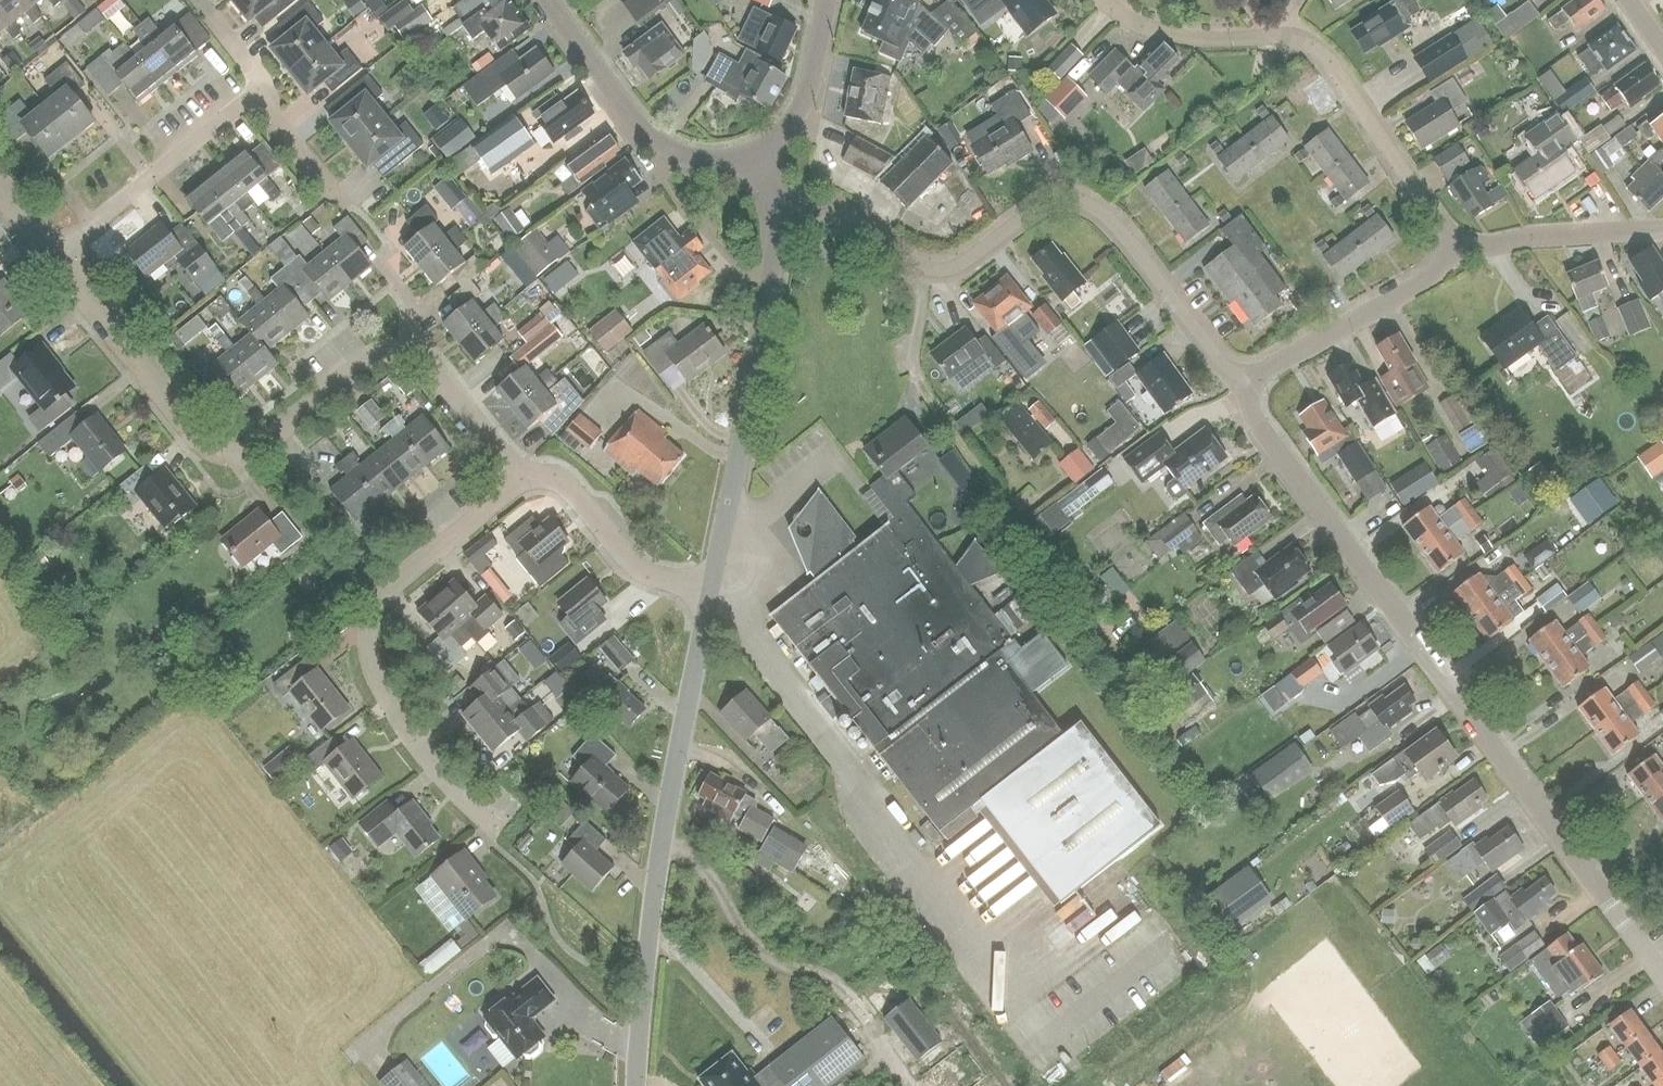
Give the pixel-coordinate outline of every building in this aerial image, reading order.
[(27,9),(20,0),(0,0),(0,17),(7,25),(12,21),(23,13),(32,24),(39,18),(33,5),(27,9)] [(27,9),(33,5),(39,0),(20,0),(27,9)] [(52,9),(60,3),(59,0),(46,0),(52,9)] [(62,3),(74,19),(84,11),(75,0),(65,0),(62,3)] [(121,0),(107,0),(100,6),(109,17),(125,5),(121,0)] [(231,1),(249,23),(269,6),(277,17),(297,0),(232,0),(231,1)] [(360,0),(349,0),(343,4),(353,17),(366,7),(360,0)] [(381,0),(369,0),(366,3),(375,15),(386,6),(381,0)] [(379,17),(387,30),(393,25),(414,12),(406,0),(405,0),(379,17)] [(481,13),(486,10),(489,13),(506,0),(466,0),(456,7),(464,18),(457,20),(443,30),(448,36),(463,25),(477,15),(478,16),(481,13)] [(463,25),(473,40),(485,31),(500,51),(532,28),(511,0),(506,0),(489,13),(486,10),(482,13),(478,16),(477,15),(463,25)] [(665,6),(673,0),(625,0),(622,2),(639,25),(665,6)] [(862,32),(884,42),(880,53),(900,61),(909,42),(923,54),(931,44),(934,47),(948,31),(960,46),(962,44),(976,33),(950,0),(949,0),(931,14),(921,6),(920,6),(908,0),(876,0),(874,6),(873,5),(869,14),(870,15),(862,32)] [(993,12),(1006,3),(1030,36),(1058,16),(1047,0),(985,0),(993,12)] [(1335,9),(1349,0),(1329,0),(1335,9)] [(1371,17),(1372,18),(1351,32),(1364,52),(1385,39),(1387,42),(1405,30),(1400,23),(1416,12),(1408,0),(1391,0),(1392,3),(1371,17)] [(1599,0),(1578,0),(1549,20),(1557,31),(1572,20),(1579,31),(1607,11),(1599,0)] [(1539,16),(1529,1),(1494,25),(1505,40),(1539,16)] [(270,50),(290,74),(325,45),(313,30),(323,22),(308,3),(282,23),(291,34),(270,50)] [(393,25),(403,40),(431,21),(421,7),(414,12),(393,25)] [(105,19),(96,9),(61,38),(68,47),(85,33),(86,35),(105,19)] [(738,41),(757,50),(781,62),(782,59),(785,59),(788,54),(786,51),(797,28),(771,16),(771,17),(754,9),(738,41)] [(7,25),(0,17),(0,31),(2,29),(12,41),(19,35),(12,21),(7,25)] [(149,18),(141,24),(178,71),(198,55),(195,51),(203,45),(207,42),(187,17),(184,20),(163,36),(149,18)] [(141,24),(133,31),(148,49),(136,58),(159,87),(178,71),(141,24)] [(667,69),(670,70),(676,66),(676,62),(684,56),(662,26),(663,26),(662,25),(650,34),(642,39),(623,53),(635,68),(638,66),(648,80),(664,69),(665,70),(667,69)] [(1592,48),(1579,57),(1593,76),(1605,67),(1608,71),(1635,51),(1617,26),(1591,46),(1592,48)] [(1465,58),(1451,36),(1415,60),(1429,82),(1465,58)] [(45,44),(39,37),(28,45),(34,53),(45,44)] [(1179,58),(1160,40),(1136,63),(1137,64),(1132,69),(1130,67),(1131,66),(1114,49),(1088,75),(1105,92),(1116,82),(1125,92),(1124,93),(1142,110),(1163,89),(1155,81),(1179,58)] [(107,96),(122,84),(138,103),(158,87),(135,59),(123,44),(111,54),(109,50),(85,69),(107,96)] [(1084,54),(1075,44),(1074,44),(1051,66),(1061,76),(1084,54)] [(325,45),(290,74),(308,96),(328,80),(336,90),(361,69),(346,50),(336,58),(325,45)] [(719,56),(705,82),(740,101),(743,96),(769,110),(787,79),(760,64),(763,58),(747,49),(737,66),(719,56)] [(517,101),(554,74),(536,50),(515,65),(507,54),(490,67),(479,75),(462,87),(476,107),(506,86),(517,101)] [(23,63),(13,51),(2,60),(12,72),(23,63)] [(1021,72),(1022,58),(1008,57),(1007,71),(1021,72)] [(483,58),(473,66),(479,75),(490,67),(483,58)] [(692,62),(692,71),(699,75),(703,68),(692,62)] [(43,106),(71,141),(93,124),(72,96),(84,87),(66,63),(43,81),(55,97),(43,106)] [(876,63),(874,74),(855,70),(846,117),(881,124),(890,77),(887,76),(889,66),(876,63)] [(1655,74),(1650,68),(1646,67),(1645,65),(1602,95),(1612,110),(1626,100),(1631,108),(1643,100),(1642,98),(1660,85),(1654,78),(1655,74)] [(1474,79),(1469,69),(1457,76),(1463,85),(1474,79)] [(1548,70),(1536,78),(1550,99),(1561,91),(1548,70)] [(329,123),(349,147),(384,118),(372,103),(382,95),(367,76),(341,96),(350,107),(329,123)] [(1066,77),(1044,100),(1066,120),(1087,97),(1066,77)] [(1405,123),(1422,150),(1457,127),(1448,113),(1465,102),(1451,79),(1429,93),(1436,104),(1405,123)] [(1564,114),(1580,103),(1570,88),(1565,91),(1554,99),(1564,114)] [(997,116),(966,135),(972,146),(971,147),(988,173),(1012,158),(1014,161),(1030,151),(1014,126),(1029,117),(1013,91),(990,106),(997,116)] [(578,126),(594,114),(579,92),(563,103),(558,96),(533,114),(554,143),(564,136),(567,141),(581,131),(578,126)] [(71,141),(43,106),(32,116),(19,101),(0,116),(0,120),(16,141),(28,131),(50,158),(71,141)] [(1263,106),(1256,111),(1262,119),(1269,114),(1263,106)] [(1535,199),(1559,182),(1561,184),(1577,173),(1564,154),(1564,153),(1578,144),(1558,114),(1543,124),(1544,124),(1528,135),(1540,152),(1514,170),(1535,199)] [(1651,125),(1647,121),(1638,128),(1648,142),(1657,135),(1662,144),(1662,116),(1651,125)] [(533,145),(513,117),(470,147),(477,157),(482,164),(491,176),(533,145)] [(384,118),(349,147),(367,169),(387,153),(398,166),(423,145),(405,123),(395,132),(384,118)] [(1272,118),(1245,138),(1263,161),(1289,141),(1272,118)] [(461,120),(433,141),(446,159),(467,143),(475,137),(461,120)] [(1491,135),(1484,123),(1472,130),(1479,142),(1491,135)] [(1581,140),(1590,153),(1611,138),(1601,125),(1581,140)] [(1607,149),(1612,155),(1637,136),(1630,125),(1614,137),(1618,142),(1607,149)] [(1327,174),(1349,157),(1329,130),(1306,147),(1327,174)] [(575,175),(560,185),(568,195),(606,167),(602,162),(618,150),(606,134),(566,163),(575,175)] [(900,161),(857,137),(844,161),(881,181),(879,183),(906,209),(952,161),(925,135),(900,161)] [(1236,181),(1263,161),(1245,138),(1218,158),(1236,181)] [(1210,147),(1216,154),(1222,149),(1216,142),(1210,147)] [(279,196),(265,177),(279,166),(261,143),(247,155),(242,149),(222,164),(245,194),(257,185),(271,203),(279,196)] [(1458,143),(1453,146),(1434,158),(1451,185),(1448,187),(1456,199),(1459,197),(1469,212),(1474,209),(1478,215),(1493,205),(1508,195),(1502,184),(1486,194),(1480,184),(1486,180),(1478,168),(1465,176),(1461,170),(1471,164),(1458,143)] [(1591,155),(1602,173),(1613,166),(1602,148),(1591,155)] [(1308,157),(1302,150),(1295,156),(1300,163),(1308,157)] [(1662,173),(1662,150),(1658,154),(1651,161),(1662,173)] [(1188,160),(1181,152),(1173,158),(1180,166),(1188,160)] [(1369,184),(1349,157),(1327,174),(1347,201),(1369,184)] [(1651,161),(1649,159),(1631,177),(1635,181),(1627,189),(1628,190),(1649,212),(1662,198),(1662,173),(1651,161)] [(586,214),(599,232),(639,204),(628,188),(640,179),(626,160),(582,192),(591,204),(586,214)] [(245,194),(222,164),(203,180),(240,228),(248,222),(241,213),(253,204),(245,194)] [(1165,215),(1189,197),(1168,171),(1145,189),(1165,215)] [(448,178),(436,187),(454,209),(466,199),(448,178)] [(233,234),(240,228),(203,180),(181,197),(206,226),(219,216),(233,234)] [(509,205),(513,211),(531,198),(527,193),(509,205)] [(1189,197),(1165,215),(1186,242),(1209,224),(1189,197)] [(1343,204),(1337,197),(1330,203),(1335,210),(1343,204)] [(1367,217),(1374,212),(1368,204),(1361,210),(1367,217)] [(420,267),(461,234),(455,228),(444,237),(435,225),(439,222),(427,207),(406,224),(418,237),(404,249),(420,267)] [(514,214),(510,208),(494,219),(509,241),(532,226),(521,210),(514,214)] [(1223,223),(1231,218),(1224,209),(1217,215),(1223,223)] [(483,227),(490,221),(485,215),(478,220),(483,227)] [(1221,231),(1233,246),(1204,268),(1231,304),(1235,301),(1255,327),(1282,307),(1275,297),(1286,288),(1260,254),(1266,249),(1241,215),(1221,231)] [(340,239),(324,252),(349,283),(371,266),(357,249),(367,241),(347,216),(332,229),(340,239)] [(1378,216),(1351,236),(1369,259),(1396,239),(1378,216)] [(303,223),(313,235),(320,229),(310,218),(303,223)] [(664,218),(633,242),(645,257),(679,301),(700,284),(698,282),(711,272),(696,253),(703,248),(689,230),(680,238),(676,233),(664,218)] [(161,224),(126,252),(146,276),(173,255),(206,297),(226,281),(214,265),(180,223),(168,233),(161,224)] [(240,228),(233,234),(253,257),(260,252),(240,228)] [(461,234),(420,267),(437,287),(451,275),(462,288),(471,281),(485,269),(474,256),(466,263),(456,251),(467,242),(461,234)] [(1369,259),(1351,236),(1324,257),(1342,280),(1369,259)] [(277,257),(288,248),(280,237),(268,246),(277,257)] [(1322,253),(1328,248),(1322,240),(1316,245),(1322,253)] [(1080,302),(1071,292),(1084,282),(1062,255),(1059,257),(1050,245),(1031,260),(1044,276),(1041,278),(1060,301),(1062,299),(1070,310),(1080,302)] [(557,261),(544,246),(524,262),(525,264),(526,266),(536,278),(557,261)] [(1650,248),(1629,262),(1642,282),(1638,285),(1649,300),(1656,295),(1662,306),(1662,268),(1650,248)] [(513,249),(502,258),(514,273),(525,264),(524,262),(513,249)] [(327,301),(349,283),(324,252),(307,266),(299,256),(285,267),(304,292),(314,284),(327,301)] [(1588,323),(1595,341),(1608,336),(1600,318),(1596,306),(1590,292),(1606,286),(1596,262),(1566,274),(1576,301),(1578,300),(1583,311),(1588,323)] [(261,303),(280,327),(285,333),(307,316),(294,299),(304,292),(285,267),(270,280),(278,290),(265,300),(261,303)] [(544,280),(554,293),(564,286),(554,273),(544,280)] [(1007,277),(973,304),(997,333),(991,338),(1023,377),(1041,363),(1025,343),(1028,341),(1040,331),(1024,313),(1031,307),(1007,277)] [(250,332),(265,349),(285,333),(280,327),(261,303),(265,300),(255,288),(253,289),(245,278),(238,284),(256,307),(240,320),(250,332)] [(444,325),(457,341),(459,343),(500,311),(494,304),(483,314),(473,302),(482,294),(471,281),(462,288),(447,300),(458,313),(444,325)] [(30,311),(15,292),(7,299),(0,290),(0,336),(30,311)] [(1298,295),(1289,301),(1298,313),(1307,307),(1298,295)] [(1651,328),(1639,299),(1617,308),(1629,337),(1651,328)] [(518,333),(525,341),(525,342),(528,340),(549,323),(550,326),(551,326),(553,325),(562,318),(549,301),(537,310),(540,315),(518,333)] [(1044,305),(1032,314),(1049,335),(1049,334),(1058,345),(1069,336),(1044,305)] [(1576,357),(1565,342),(1546,316),(1531,327),(1518,309),(1481,336),(1504,369),(1536,346),(1555,372),(1576,357)] [(616,310),(589,332),(605,352),(632,330),(616,310)] [(476,364),(504,341),(505,340),(494,328),(506,318),(500,311),(459,343),(476,364)] [(162,312),(154,319),(162,330),(171,323),(162,312)] [(1141,352),(1118,320),(1082,346),(1104,375),(1112,369),(1113,372),(1141,352)] [(226,352),(230,349),(256,382),(278,365),(265,349),(250,332),(239,341),(233,346),(217,323),(208,330),(226,352)] [(551,326),(550,326),(527,344),(537,357),(563,337),(553,325),(551,326)] [(704,327),(685,342),(679,346),(670,335),(646,353),(661,374),(674,364),(688,382),(726,354),(716,341),(704,327)] [(931,354),(948,377),(950,380),(951,379),(960,391),(993,367),(995,370),(1006,361),(985,335),(976,342),(965,328),(931,354)] [(652,338),(645,329),(632,338),(640,348),(652,338)] [(185,344),(176,333),(163,343),(172,354),(185,344)] [(1397,406),(1426,389),(1430,387),(1416,364),(1399,335),(1376,348),(1391,373),(1381,379),(1397,406)] [(19,377),(43,407),(34,414),(45,428),(71,408),(62,396),(66,393),(74,387),(61,371),(51,359),(49,360),(39,348),(19,364),(12,369),(19,377)] [(256,382),(230,349),(226,352),(213,363),(205,353),(190,365),(211,390),(221,382),(234,399),(256,382)] [(1192,396),(1163,355),(1138,373),(1131,362),(1110,377),(1128,401),(1137,395),(1128,382),(1138,375),(1149,390),(1141,396),(1149,406),(1156,401),(1166,414),(1192,396)] [(1340,394),(1340,397),(1343,402),(1345,403),(1347,406),(1356,402),(1370,428),(1372,428),(1387,419),(1399,413),(1383,386),(1375,373),(1363,381),(1361,379),(1360,379),(1350,363),(1329,376),(1340,394)] [(12,379),(0,364),(0,388),(12,379)] [(535,379),(525,367),(496,390),(512,409),(553,376),(548,369),(535,379)] [(404,373),(394,382),(404,394),(414,386),(404,373)] [(540,420),(552,436),(584,401),(584,400),(578,407),(553,376),(512,409),(528,429),(540,420)] [(1652,395),(1660,409),(1662,408),(1662,389),(1652,395)] [(422,392),(415,397),(423,407),(429,402),(422,392)] [(1451,396),(1439,403),(1457,432),(1469,425),(1451,396)] [(374,425),(386,416),(372,399),(360,408),(374,425)] [(1038,401),(1029,408),(1033,414),(1037,418),(1046,429),(1055,422),(1038,401)] [(1018,402),(998,418),(1034,460),(1053,444),(1034,421),(1037,418),(1033,414),(1030,416),(1018,402)] [(1357,484),(1367,478),(1377,494),(1387,488),(1348,428),(1343,432),(1324,402),(1302,416),(1311,431),(1305,435),(1318,456),(1333,447),(1357,484)] [(640,411),(605,451),(635,477),(639,472),(657,488),(684,456),(665,439),(668,435),(640,411)] [(391,421),(426,466),(450,446),(424,414),(407,428),(403,424),(406,422),(400,414),(391,421)] [(79,463),(91,479),(125,452),(97,417),(84,428),(74,416),(40,443),(52,457),(74,440),(87,457),(79,463)] [(566,430),(559,439),(566,445),(573,437),(589,450),(603,435),(581,416),(567,432),(566,430)] [(968,416),(957,424),(965,434),(975,426),(968,416)] [(1655,423),(1662,436),(1662,418),(1655,423)] [(891,514),(915,494),(897,471),(928,448),(906,419),(865,450),(885,475),(870,487),(891,514)] [(352,426),(347,420),(339,425),(344,432),(352,426)] [(378,451),(403,484),(426,466),(391,421),(382,429),(387,436),(390,434),(393,438),(378,451)] [(1478,423),(1459,435),(1471,454),(1489,442),(1478,423)] [(1123,460),(1141,484),(1166,466),(1175,479),(1167,485),(1166,491),(1172,499),(1178,499),(1187,493),(1184,490),(1226,459),(1205,429),(1172,453),(1158,434),(1123,460)] [(1445,436),(1426,447),(1441,473),(1460,462),(1445,436)] [(1105,437),(1090,448),(1100,461),(1114,449),(1105,437)] [(1637,458),(1651,478),(1662,470),(1662,445),(1660,441),(1637,458)] [(949,475),(963,464),(952,449),(937,460),(949,475)] [(1078,449),(1061,462),(1077,483),(1094,469),(1078,449)] [(1475,463),(1484,475),(1473,483),(1482,496),(1493,488),(1512,474),(1494,449),(1475,463)] [(403,484),(378,451),(360,465),(357,460),(359,459),(353,451),(345,458),(380,502),(403,484)] [(380,502),(345,458),(335,465),(341,473),(344,470),(348,475),(330,489),(356,522),(380,502)] [(1539,462),(1523,474),(1535,488),(1551,476),(1539,462)] [(140,495),(165,526),(179,514),(181,517),(195,506),(182,489),(184,488),(173,474),(167,478),(161,470),(153,477),(144,466),(116,488),(129,504),(140,495)] [(1057,503),(1039,516),(1053,535),(1070,522),(1083,513),(1080,508),(1113,482),(1102,467),(1056,502),(1057,503)] [(1404,505),(1421,494),(1407,474),(1391,485),(1404,505)] [(27,487),(19,476),(10,482),(18,494),(27,487)] [(623,485),(618,491),(626,498),(631,492),(636,485),(632,482),(627,488),(623,485)] [(915,494),(891,514),(894,519),(858,547),(853,540),(856,537),(818,488),(817,488),(824,498),(818,546),(812,545),(808,572),(805,575),(806,576),(810,573),(815,579),(769,614),(770,615),(771,615),(795,647),(792,650),(798,658),(802,656),(816,674),(808,680),(816,691),(824,685),(937,833),(968,809),(973,816),(984,808),(1058,905),(1159,828),(1080,724),(1062,737),(1030,695),(1067,668),(1041,635),(1020,651),(1010,637),(1032,621),(1016,600),(994,617),(971,587),(1001,575),(1001,574),(995,576),(972,546),(976,541),(975,540),(956,566),(907,503),(916,496),(915,494)] [(1241,497),(1202,525),(1218,546),(1227,539),(1233,547),(1271,519),(1254,496),(1245,503),(1241,497)] [(1429,507),(1402,526),(1419,550),(1471,511),(1462,499),(1452,507),(1437,518),(1429,507)] [(1480,525),(1471,511),(1419,550),(1437,574),(1454,562),(1464,555),(1455,542),(1480,525)] [(1198,531),(1184,512),(1145,541),(1159,560),(1198,531)] [(258,514),(223,542),(244,567),(271,545),(280,557),(302,539),(283,515),(269,526),(258,514)] [(540,590),(569,566),(561,557),(563,555),(564,552),(563,550),(562,547),(567,543),(550,522),(540,530),(532,519),(504,542),(518,560),(516,561),(540,590)] [(464,554),(472,564),(483,556),(497,545),(489,535),(464,554)] [(1491,541),(1486,535),(1476,542),(1483,553),(1494,544),(1492,541),(1491,541)] [(1548,558),(1556,552),(1548,541),(1539,547),(1548,558)] [(1291,546),(1266,564),(1256,552),(1229,572),(1248,597),(1263,586),(1274,601),(1297,584),(1295,582),(1310,572),(1291,546)] [(40,552),(28,562),(36,572),(49,563),(40,552)] [(472,564),(481,576),(492,567),(483,556),(472,564)] [(1513,565),(1503,573),(1512,585),(1523,578),(1513,565)] [(1542,565),(1535,570),(1543,581),(1550,575),(1542,565)] [(1108,568),(1098,575),(1113,596),(1123,589),(1108,568)] [(1479,574),(1452,593),(1469,617),(1512,585),(1503,573),(1496,578),(1487,585),(1480,576),(1479,574)] [(1523,578),(1512,585),(1520,597),(1521,598),(1531,590),(1523,578)] [(119,590),(111,580),(98,591),(106,600),(119,590)] [(562,624),(575,642),(605,620),(597,609),(606,602),(590,580),(559,604),(570,618),(562,624)] [(473,639),(477,644),(489,634),(487,631),(503,617),(486,597),(476,606),(455,581),(437,597),(473,639)] [(1576,609),(1596,593),(1588,582),(1567,598),(1576,609)] [(1311,637),(1308,632),(1345,604),(1330,584),(1312,598),(1308,593),(1265,625),(1266,627),(1275,639),(1289,629),(1302,644),(1311,637)] [(1557,584),(1536,600),(1545,612),(1566,596),(1557,584)] [(1512,585),(1469,617),(1487,641),(1514,621),(1513,620),(1524,612),(1515,601),(1520,597),(1512,585)] [(462,626),(437,597),(418,613),(440,638),(427,648),(448,672),(467,655),(461,647),(471,638),(472,640),(473,639),(462,626)] [(1624,621),(1619,613),(1608,621),(1614,628),(1624,621)] [(1529,640),(1546,663),(1597,626),(1587,614),(1577,622),(1578,623),(1564,633),(1555,620),(1529,640)] [(526,633),(515,620),(505,628),(516,642),(526,633)] [(1176,621),(1140,647),(1154,665),(1189,638),(1176,621)] [(1331,647),(1349,671),(1379,648),(1361,624),(1331,647)] [(1546,663),(1563,687),(1590,667),(1581,655),(1595,645),(1596,645),(1606,638),(1597,626),(1546,663)] [(1275,639),(1266,627),(1253,637),(1261,649),(1275,639)] [(634,659),(612,635),(597,647),(619,672),(634,659)] [(519,650),(527,659),(538,650),(530,641),(519,650)] [(1192,642),(1157,669),(1170,686),(1205,660),(1192,642)] [(1661,657),(1650,642),(1627,658),(1638,674),(1661,657)] [(579,658),(569,646),(552,660),(562,672),(579,658)] [(1276,713),(1290,702),(1307,688),(1305,686),(1324,671),(1313,657),(1263,697),(1276,713)] [(348,711),(309,660),(275,686),(284,699),(291,693),(321,732),(348,711)] [(477,735),(519,701),(509,690),(519,681),(504,662),(469,690),(478,702),(462,715),(477,735)] [(486,664),(480,669),(484,674),(490,669),(486,664)] [(467,684),(458,674),(445,686),(454,696),(467,684)] [(621,719),(630,727),(647,710),(630,694),(630,692),(621,683),(619,683),(610,675),(595,691),(604,700),(602,703),(610,710),(610,714),(614,718),(617,717),(620,720),(621,719)] [(1192,675),(1161,698),(1175,716),(1206,693),(1192,675)] [(1578,707),(1595,730),(1647,693),(1637,680),(1626,687),(1627,689),(1613,699),(1604,687),(1578,707)] [(1355,714),(1330,731),(1342,748),(1359,737),(1369,752),(1392,735),(1387,729),(1411,711),(1408,707),(1415,701),(1404,686),(1385,700),(1382,697),(1369,706),(1371,709),(1358,718),(1355,714)] [(770,719),(746,692),(721,714),(746,741),(753,734),(771,754),(789,739),(779,728),(778,729),(770,719)] [(1647,693),(1595,730),(1613,754),(1639,734),(1630,721),(1643,711),(1644,712),(1655,704),(1647,693)] [(519,701),(477,735),(492,753),(517,733),(526,743),(546,727),(540,720),(548,714),(539,703),(527,713),(519,701)] [(598,723),(582,702),(572,710),(588,731),(598,723)] [(1418,773),(1424,781),(1455,758),(1436,732),(1406,754),(1404,751),(1370,776),(1378,787),(1394,783),(1404,776),(1408,781),(1418,773)] [(572,781),(608,814),(630,790),(606,768),(617,756),(594,735),(574,757),(585,767),(572,781)] [(326,765),(354,800),(381,779),(353,744),(343,751),(333,739),(332,740),(321,748),(305,761),(315,774),(326,765)] [(796,741),(775,758),(793,778),(813,760),(796,741)] [(1294,744),(1252,774),(1269,797),(1311,767),(1294,744)] [(289,748),(278,758),(288,770),(299,760),(289,748)] [(1662,784),(1662,768),(1654,755),(1628,773),(1645,797),(1662,784)] [(708,778),(699,795),(707,800),(703,808),(717,816),(731,823),(734,817),(736,814),(745,819),(740,828),(763,841),(775,819),(752,806),(755,800),(746,795),(747,793),(715,776),(713,780),(708,778)] [(1439,803),(1408,825),(1418,839),(1436,827),(1439,830),(1451,821),(1455,826),(1481,808),(1478,803),(1486,798),(1475,782),(1455,796),(1452,793),(1438,803),(1439,803)] [(1645,797),(1662,820),(1662,784),(1645,797)] [(1413,812),(1399,792),(1375,808),(1389,828),(1413,812)] [(575,812),(558,797),(551,805),(568,820),(575,812)] [(393,827),(415,855),(439,836),(429,824),(431,822),(413,799),(393,815),(383,803),(360,823),(375,841),(393,827)] [(561,865),(593,894),(614,870),(595,853),(606,841),(585,823),(567,842),(575,850),(561,865)] [(1461,852),(1454,857),(1444,864),(1457,882),(1484,862),(1491,871),(1515,854),(1512,850),(1520,844),(1508,828),(1489,842),(1486,838),(1475,846),(1472,843),(1460,851),(1461,852)] [(758,850),(752,860),(769,871),(775,860),(793,871),(807,848),(774,829),(761,852),(758,850)] [(1460,846),(1452,834),(1425,853),(1433,865),(1460,846)] [(354,852),(342,838),(329,848),(340,863),(354,852)] [(433,878),(467,920),(496,897),(484,882),(482,883),(472,871),(477,867),(465,852),(433,878)] [(1232,928),(1271,900),(1248,868),(1209,896),(1232,928)] [(1468,898),(1475,908),(1503,888),(1495,878),(1468,898)] [(1474,912),(1490,934),(1509,921),(1507,919),(1519,911),(1527,921),(1551,903),(1548,900),(1556,893),(1545,878),(1525,892),(1523,888),(1511,897),(1506,890),(1494,899),(1493,898),(1474,912)] [(1072,932),(1091,955),(1117,933),(1109,923),(1125,911),(1115,899),(1090,919),(1080,907),(1067,918),(1075,929),(1072,932)] [(1380,924),(1393,925),(1395,911),(1382,909),(1380,924)] [(447,932),(461,945),(473,933),(458,920),(447,932)] [(1541,944),(1530,930),(1496,957),(1506,970),(1541,944)] [(1567,933),(1529,961),(1530,963),(1533,961),(1551,987),(1560,980),(1571,995),(1579,989),(1581,991),(1604,974),(1582,944),(1577,947),(1567,933)] [(461,950),(451,938),(416,966),(426,978),(461,950)] [(1254,959),(1246,949),(1237,956),(1245,966),(1254,959)] [(513,995),(485,1018),(487,1021),(487,1027),(493,1035),(499,1035),(499,1036),(501,1034),(503,1036),(487,1048),(502,1067),(518,1055),(519,1057),(524,1053),(526,1055),(531,1056),(539,1049),(540,1044),(539,1042),(544,1038),(532,1023),(533,1015),(538,1011),(539,1012),(556,1000),(538,978),(514,996),(513,995)] [(909,1000),(884,1019),(917,1061),(942,1042),(909,1000)] [(1567,1027),(1547,1000),(1530,1013),(1550,1039),(1567,1027)] [(1649,1030),(1633,1008),(1600,1033),(1616,1055),(1649,1030)] [(864,1060),(831,1018),(768,1067),(772,1071),(758,1081),(749,1069),(746,1072),(731,1053),(697,1080),(702,1085),(830,1085),(864,1060)] [(1631,1076),(1662,1052),(1662,1049),(1649,1030),(1616,1055),(1631,1076)] [(1593,1053),(1606,1071),(1619,1060),(1606,1043),(1593,1053)] [(1631,1076),(1639,1085),(1661,1085),(1662,1085),(1662,1052),(1631,1076)] [(380,1083),(382,1085),(428,1085),(408,1061),(380,1083)] [(1575,1071),(1581,1078),(1591,1070),(1586,1063),(1575,1071)] [(1597,1077),(1591,1070),(1581,1078),(1586,1085),(1597,1077)]
